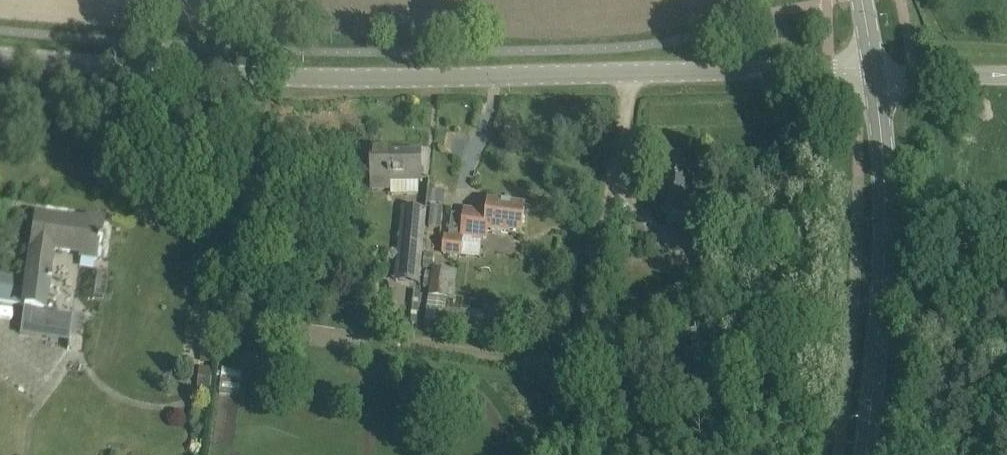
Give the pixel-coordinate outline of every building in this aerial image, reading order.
[(390,150),(372,150),(370,186),(387,186),(388,180),(419,179),(421,154),(390,154),(390,150)] [(665,167),(662,215),(688,217),(691,168),(665,167)] [(487,214),(465,211),(465,216),(462,237),(445,236),(443,255),(460,257),(461,252),(462,237),(482,239),(487,240),(488,230),(520,233),(524,208),(489,203),(487,214)] [(432,206),(430,227),(440,228),(441,218),(442,219),(443,207),(432,206)] [(402,208),(394,282),(418,285),(420,268),(422,254),(428,211),(402,208)] [(24,273),(0,270),(0,301),(23,304),(19,331),(69,337),(73,312),(46,309),(51,278),(52,249),(78,251),(78,254),(94,255),(95,244),(101,245),(105,219),(77,216),(76,220),(35,214),(31,247),(35,247),(33,274),(24,273)] [(420,268),(431,270),(431,268),(433,255),(422,254),(420,268)] [(455,271),(431,268),(431,270),(428,297),(445,299),(447,299),(448,284),(453,285),(455,271)] [(441,325),(445,299),(428,297),(425,323),(433,324),(441,325)] [(442,328),(484,335),(485,323),(493,324),(495,304),(488,303),(487,309),(482,308),(481,313),(486,314),(486,317),(482,316),(481,320),(444,315),(442,328)] [(210,390),(213,369),(201,367),(197,388),(210,390)] [(241,393),(242,368),(220,367),(219,392),(241,393)]
